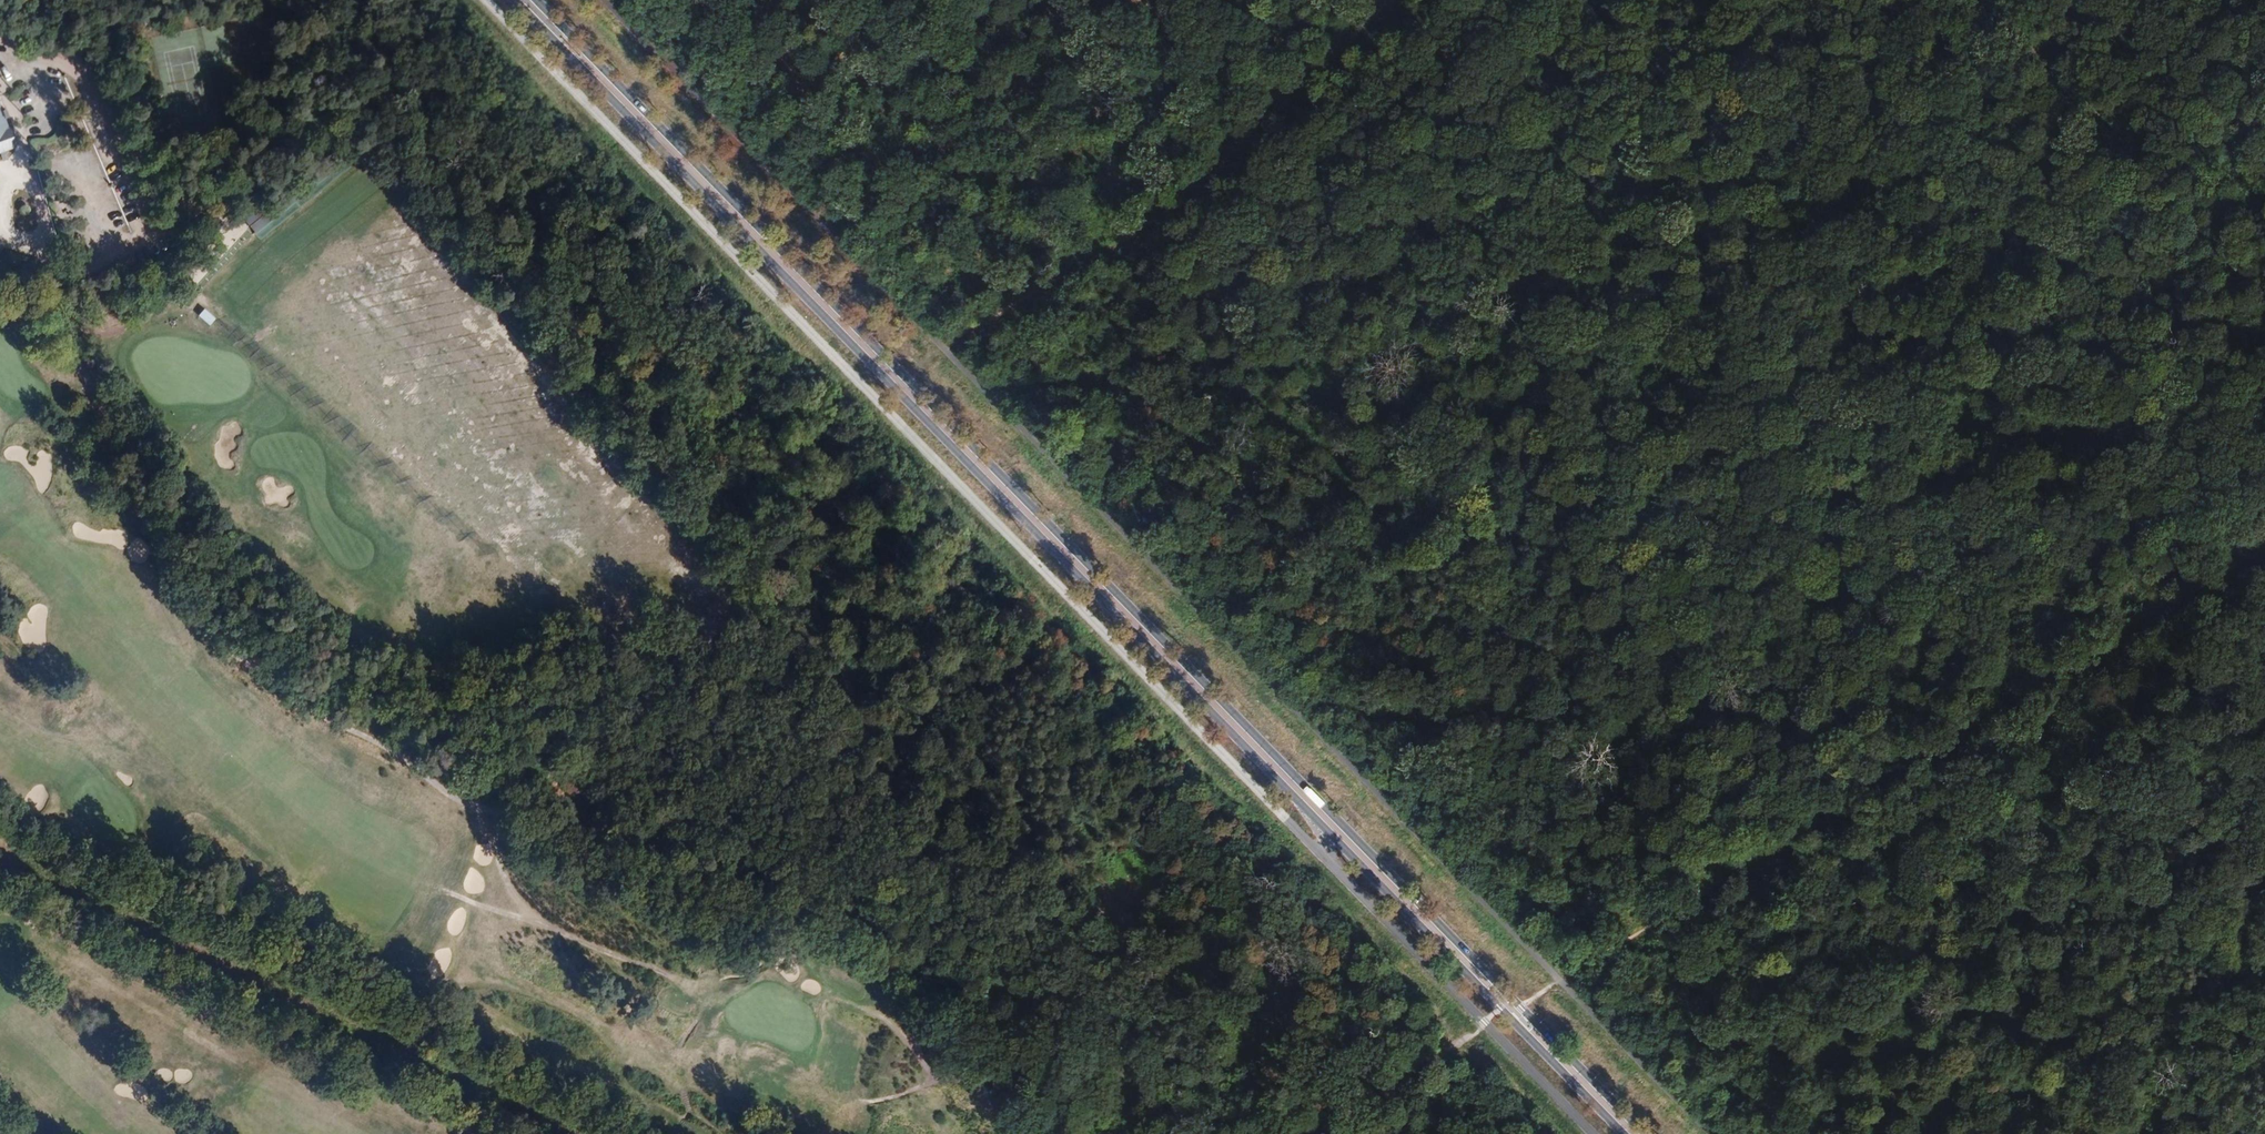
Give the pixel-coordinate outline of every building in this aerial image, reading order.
[(5,153),(1,143),(8,140),(0,119),(0,155),(5,153)] [(257,231),(264,219),(247,208),(239,221),(257,231)] [(202,309),(197,316),(209,326),(214,319),(202,309)]
